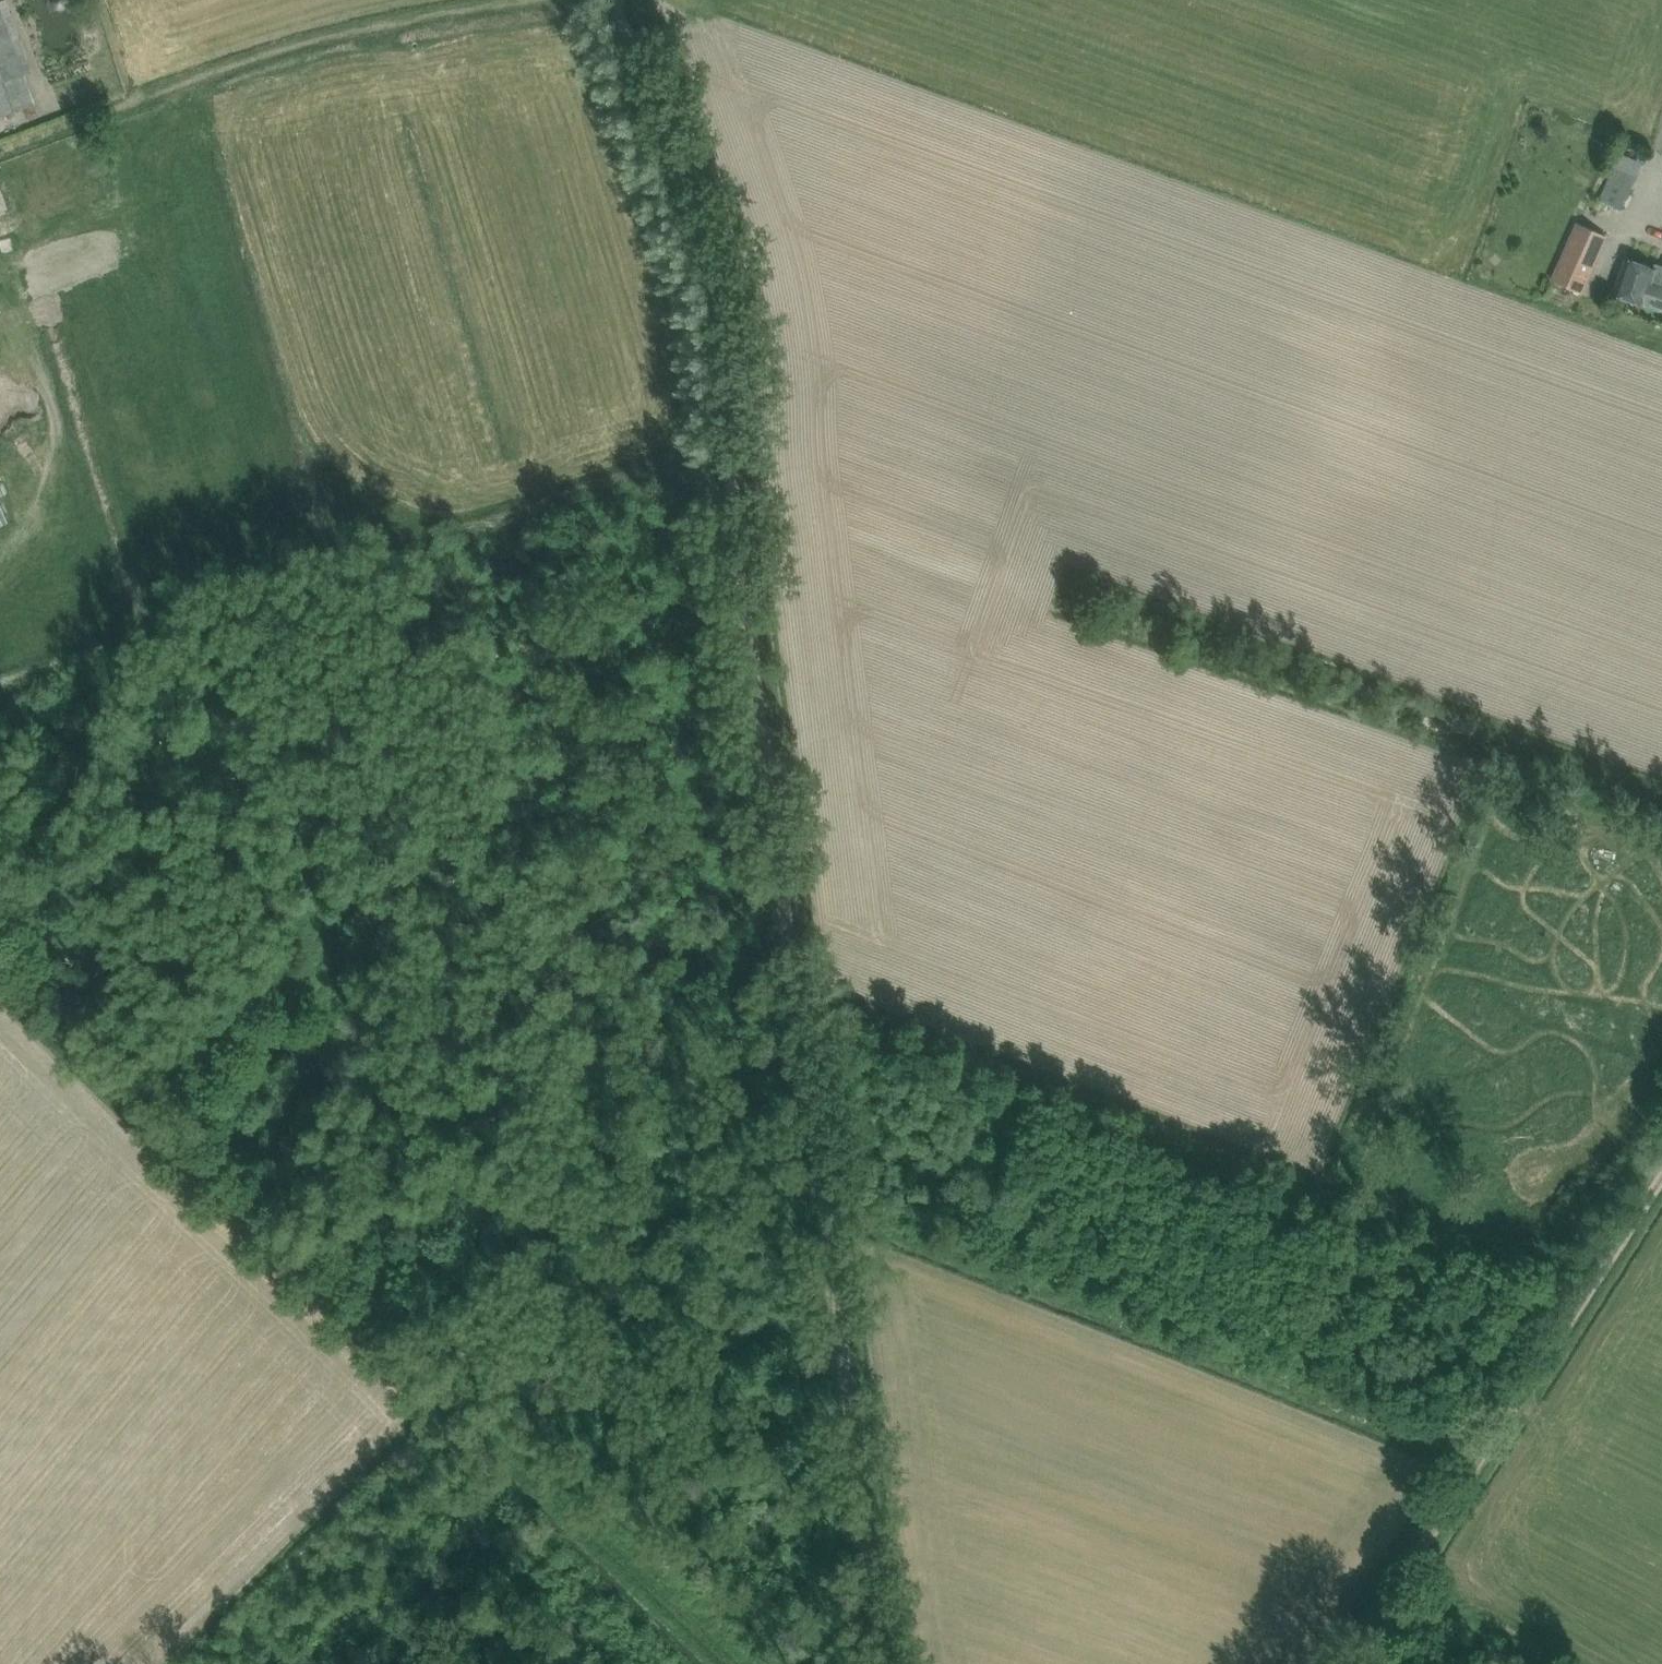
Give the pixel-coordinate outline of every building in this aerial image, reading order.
[(53,1),(55,7),(61,10),(67,7),(69,0),(53,0),(53,1)] [(33,103),(0,10),(0,115),(33,103)] [(1620,210),(1637,177),(1614,168),(1610,181),(1614,182),(1604,202),(1620,210)] [(1580,293),(1607,236),(1579,223),(1553,281),(1580,293)] [(1626,259),(1614,294),(1643,304),(1643,303),(1661,309),(1661,270),(1654,267),(1653,268),(1626,259)] [(11,522),(0,492),(0,526),(11,522)]
